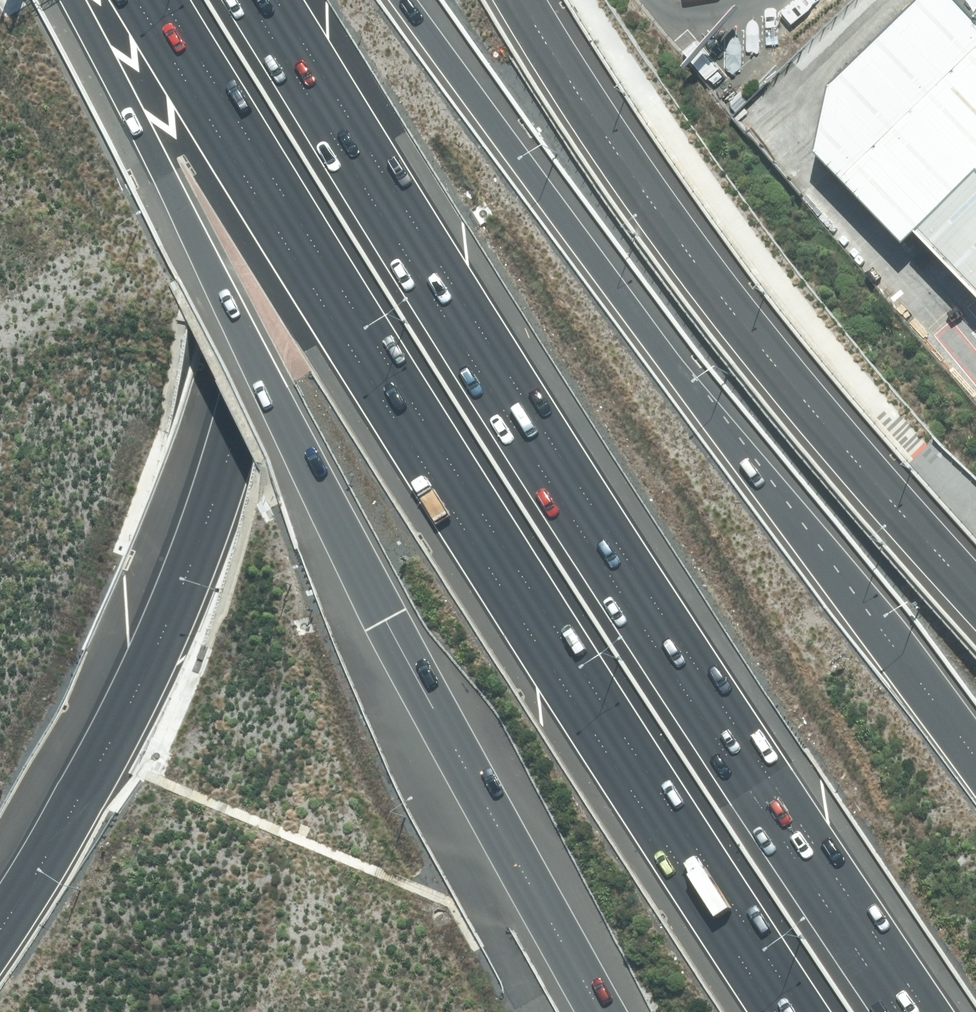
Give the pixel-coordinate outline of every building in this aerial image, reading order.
[(949,0),(923,0),(835,86),(820,149),(907,245),(915,240),(975,300),(975,28),(949,0)]
